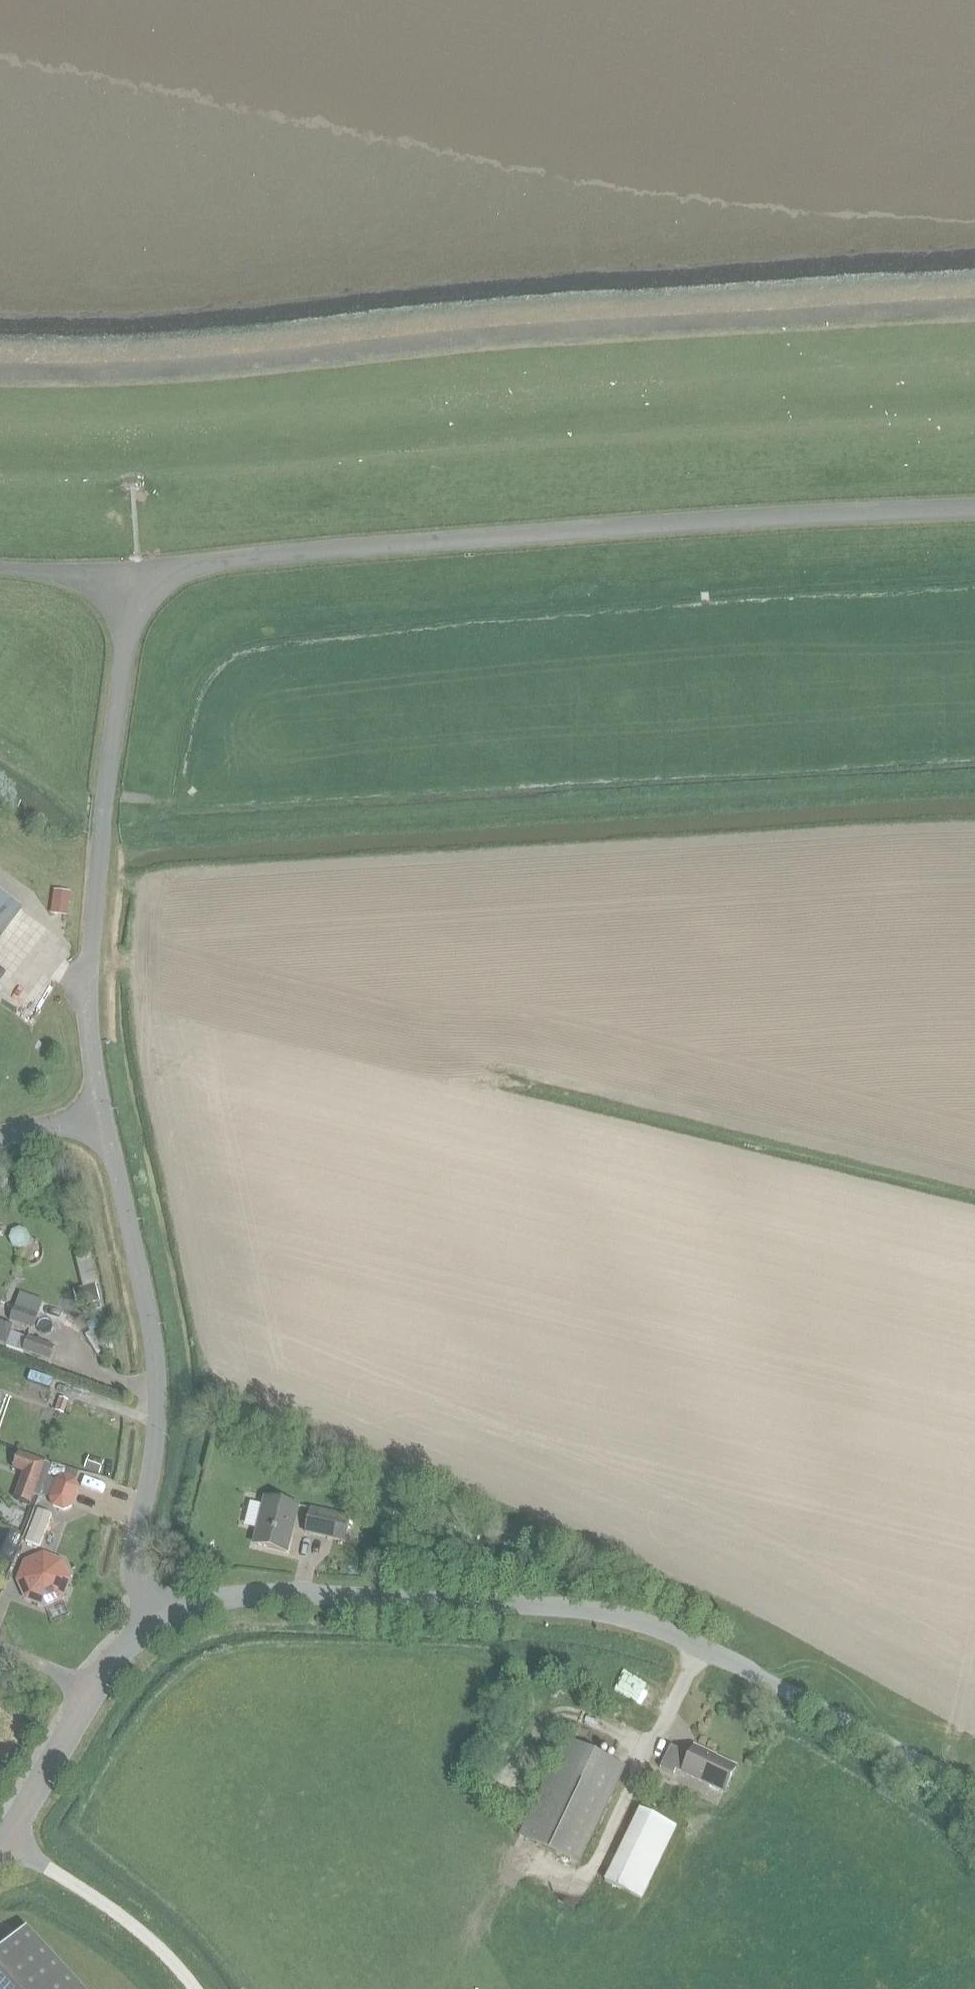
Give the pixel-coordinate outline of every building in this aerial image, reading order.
[(22,909),(0,893),(0,940),(22,909)] [(53,900),(51,912),(69,915),(71,902),(53,900)] [(24,1006),(38,1006),(38,981),(0,982),(0,998),(8,998),(8,1012),(24,1012),(24,1006)] [(60,1230),(68,1238),(75,1232),(67,1223),(60,1230)] [(12,1248),(20,1250),(27,1247),(30,1239),(26,1232),(19,1230),(12,1233),(9,1240),(12,1248)] [(73,1291),(77,1308),(100,1302),(95,1285),(73,1291)] [(90,1306),(93,1319),(103,1316),(100,1304),(90,1306)] [(33,1330),(38,1315),(16,1307),(11,1322),(33,1330)] [(7,1346),(12,1333),(14,1327),(0,1322),(0,1344),(7,1346)] [(94,1332),(86,1337),(98,1356),(106,1351),(94,1332)] [(28,1339),(23,1352),(50,1362),(55,1349),(28,1339)] [(51,1388),(54,1380),(31,1373),(28,1381),(51,1388)] [(109,1472),(128,1419),(99,1409),(81,1462),(109,1472)] [(31,1506),(46,1463),(19,1453),(13,1470),(23,1474),(14,1500),(31,1506)] [(76,1481),(65,1477),(57,1480),(50,1499),(53,1508),(64,1512),(73,1508),(80,1490),(76,1481)] [(287,1552),(297,1508),(266,1500),(255,1545),(287,1552)] [(38,1510),(25,1543),(41,1548),(53,1516),(38,1510)] [(311,1510),(311,1511),(306,1533),(346,1542),(351,1519),(311,1510)] [(14,1562),(26,1535),(5,1526),(0,1538),(0,1556),(14,1562)] [(27,1600),(45,1607),(63,1599),(71,1581),(63,1562),(44,1555),(26,1563),(19,1581),(27,1600)] [(521,1572),(519,1581),(541,1586),(543,1576),(521,1572)] [(627,1768),(566,1739),(519,1837),(579,1866),(627,1768)] [(690,1755),(671,1745),(661,1768),(674,1774),(676,1770),(724,1793),(737,1767),(694,1747),(690,1755)] [(605,1882),(642,1900),(678,1828),(640,1809),(605,1882)] [(27,1929),(0,1955),(0,1988),(82,1988),(27,1929)]
